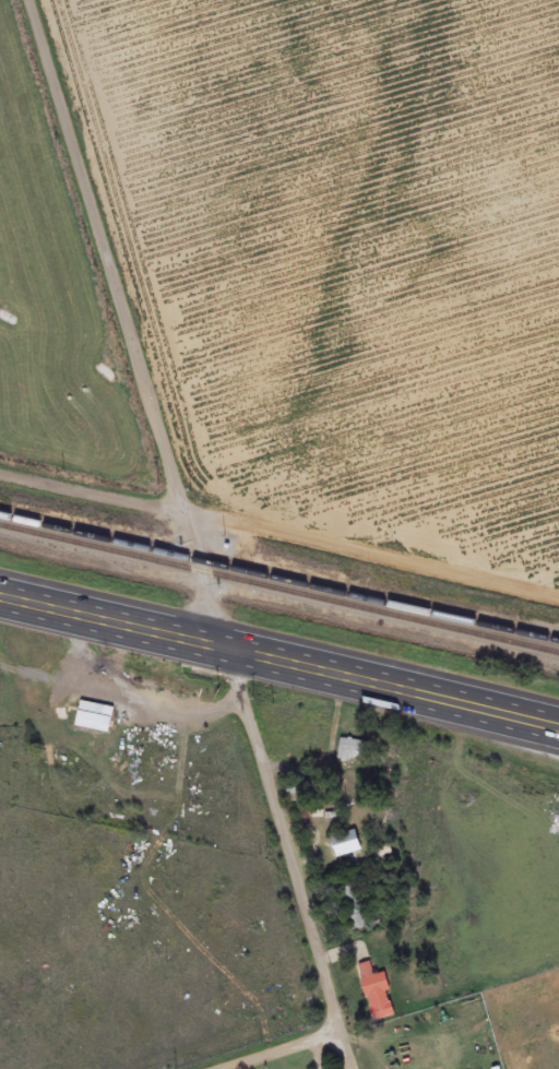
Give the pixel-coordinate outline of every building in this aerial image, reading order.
[(115,708),(80,704),(76,730),(111,734),(115,708)] [(368,743),(340,741),(339,762),(366,764),(368,743)] [(333,837),(335,857),(359,855),(358,835),(333,837)] [(368,926),(354,887),(341,892),(354,931),(368,926)] [(396,1018),(385,975),(374,977),(371,964),(359,967),(374,1024),(396,1018)]
